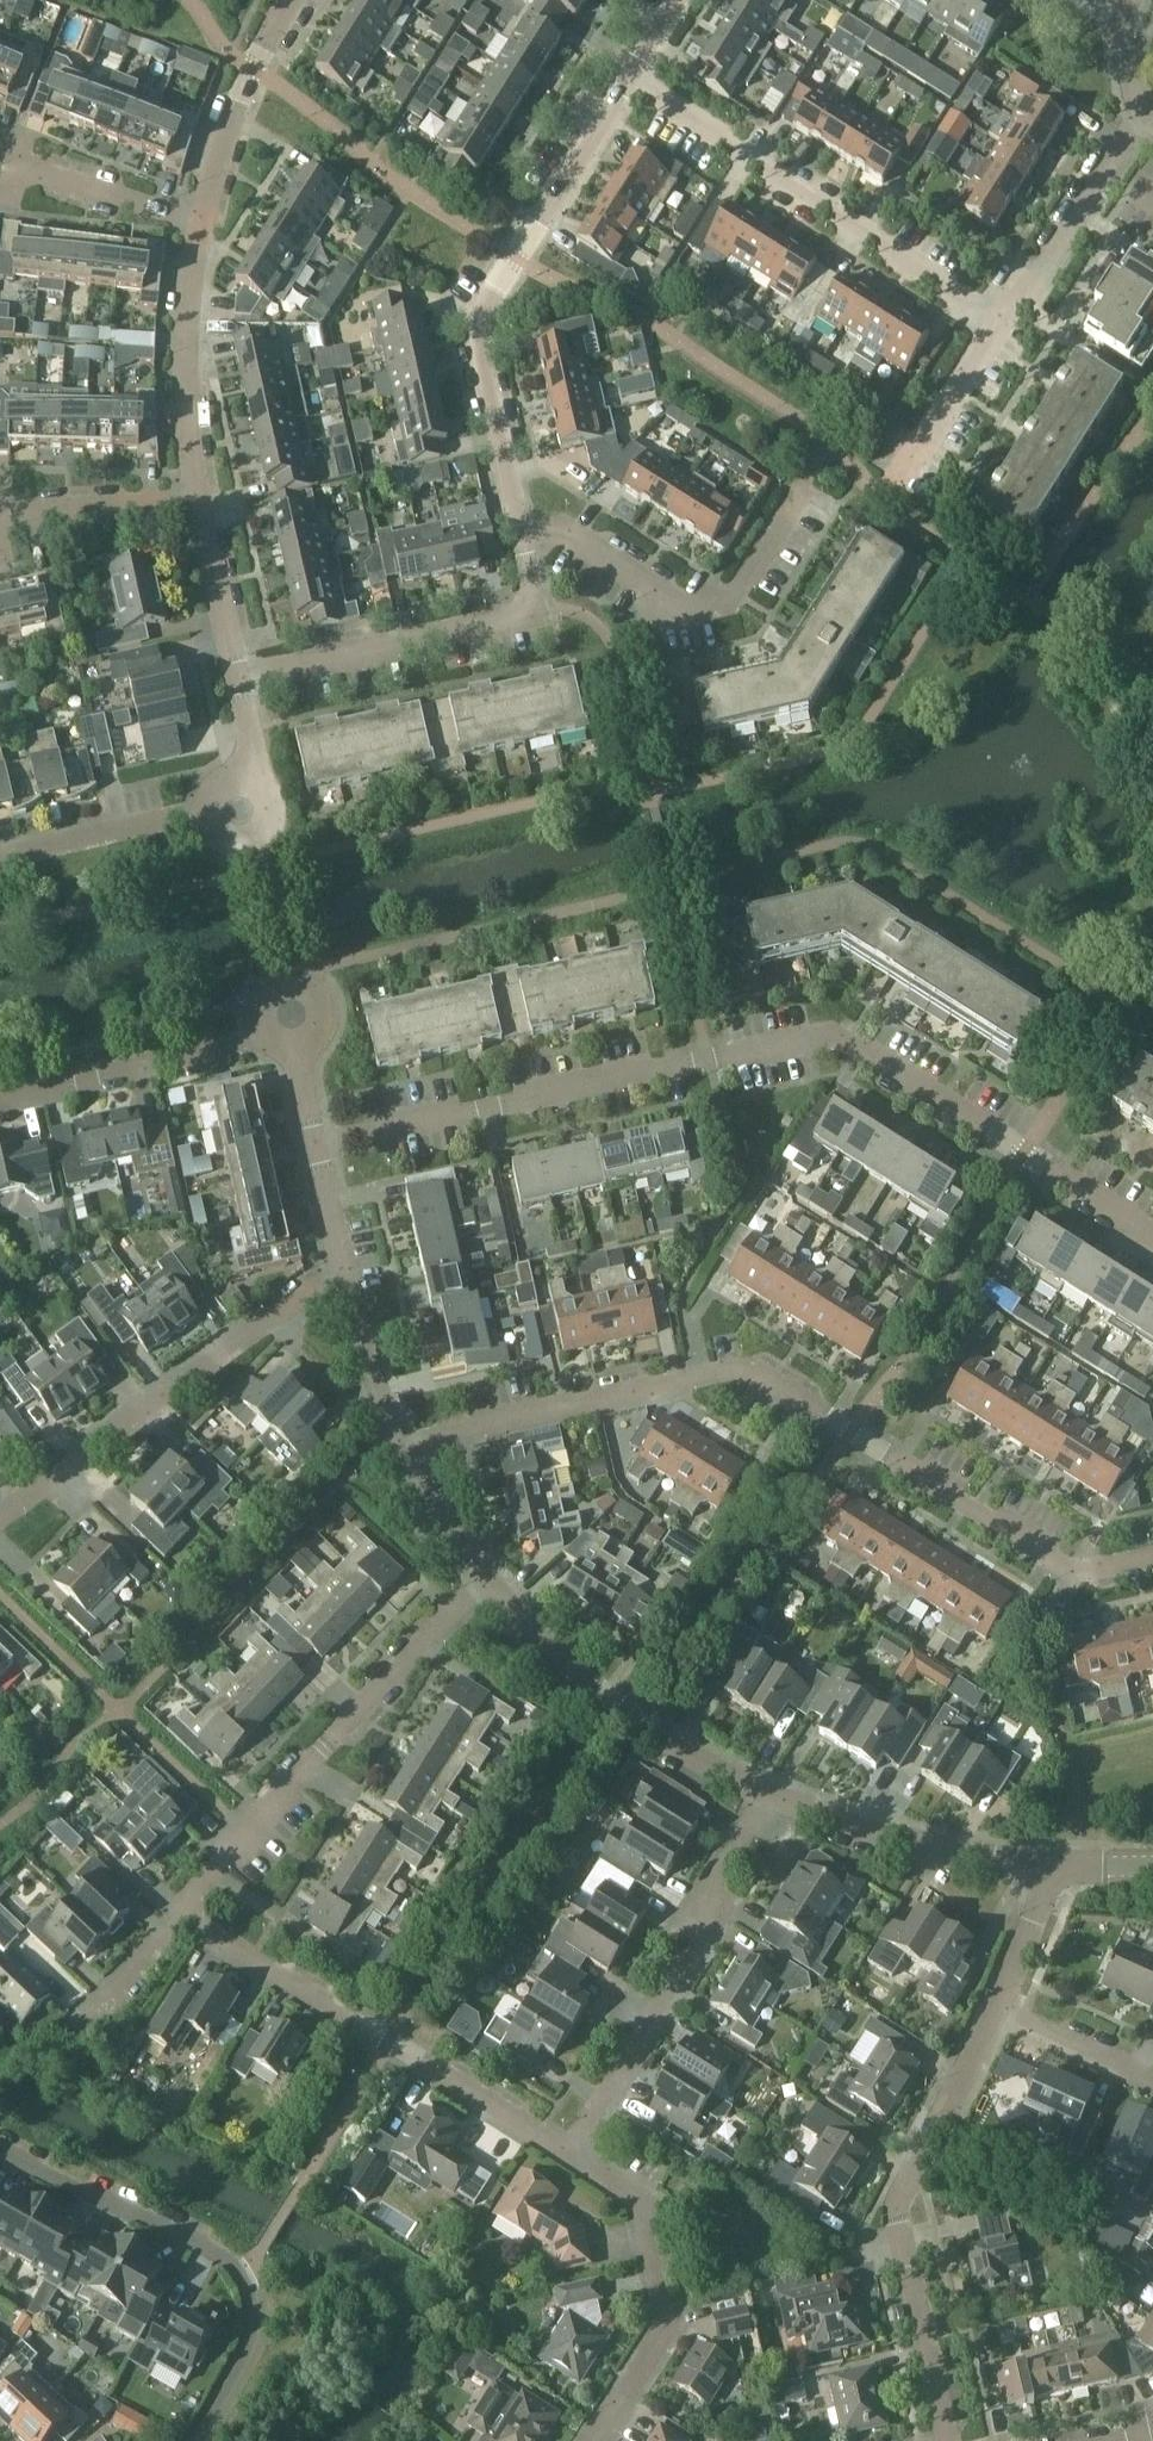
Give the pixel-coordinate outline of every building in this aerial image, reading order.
[(14,14),(29,20),(37,0),(36,0),(19,0),(17,6),(14,14)] [(415,11),(398,0),(361,0),(358,5),(401,33),(415,11)] [(415,11),(422,0),(398,0),(415,11)] [(586,0),(531,0),(528,4),(559,24),(567,12),(575,17),(586,0)] [(786,26),(744,0),(742,0),(729,20),(764,43),(772,30),(780,35),(786,26)] [(786,26),(796,10),(788,5),(791,0),(744,0),(786,26)] [(906,1),(907,0),(885,0),(900,10),(906,1)] [(937,0),(907,0),(906,1),(928,15),(937,0)] [(968,0),(937,0),(928,15),(949,29),(968,0)] [(987,17),(994,7),(982,0),(968,0),(949,29),(944,37),(978,59),(1000,25),(987,17)] [(552,36),(559,24),(528,4),(517,22),(513,20),(502,36),(546,64),(560,42),(552,36)] [(387,55),(401,33),(358,5),(344,27),(387,55)] [(469,15),(483,24),(490,14),(475,5),(469,15)] [(435,24),(449,33),(455,24),(440,15),(435,24)] [(476,35),(483,24),(469,15),(462,26),(476,35)] [(873,53),(882,39),(873,33),(872,35),(845,19),(837,31),(865,48),(873,53)] [(771,48),(764,43),(729,20),(715,42),(758,69),(771,48)] [(103,40),(108,29),(94,23),(87,39),(102,45),(103,40)] [(443,43),(449,33),(435,24),(428,34),(443,43)] [(373,76),(387,55),(344,27),(330,48),(373,76)] [(108,29),(103,40),(116,45),(121,34),(108,29)] [(804,38),(818,46),(823,38),(809,29),(804,38)] [(855,64),(863,69),(869,59),(861,54),(865,48),(837,31),(827,48),(854,66),(855,64)] [(532,86),(546,64),(502,36),(502,37),(510,42),(497,63),(532,86)] [(0,49),(0,96),(7,99),(4,107),(20,113),(44,53),(5,37),(0,49)] [(448,48),(463,57),(470,46),(455,37),(448,48)] [(818,46),(804,38),(798,47),(812,56),(818,46)] [(882,39),(873,53),(882,59),(891,44),(882,39)] [(151,59),(156,48),(142,42),(137,54),(151,59)] [(743,92),(758,69),(715,42),(701,64),(711,71),(702,84),(728,100),(736,87),(743,92)] [(429,65),(435,55),(421,45),(414,56),(429,65)] [(156,48),(151,59),(165,65),(169,53),(156,48)] [(363,93),(373,76),(330,48),(316,71),(352,93),(355,88),(363,93)] [(70,124),(86,84),(70,77),(72,71),(66,62),(52,57),(28,116),(44,123),(47,115),(70,124)] [(869,59),(863,69),(875,77),(882,67),(869,59)] [(916,81),(926,66),(916,60),(907,75),(916,81)] [(518,107),(532,86),(497,63),(483,85),(518,107)] [(926,66),(916,81),(925,86),(934,72),(926,66)] [(393,89),(408,98),(420,78),(406,69),(393,89)] [(442,90),(449,79),(434,70),(427,80),(442,90)] [(1007,117),(1049,143),(1074,104),(1021,71),(1010,88),(1021,95),(1007,117)] [(777,81),(791,90),(796,81),(782,72),(777,81)] [(907,96),(913,87),(899,78),(892,87),(907,96)] [(965,91),(974,97),(982,84),(973,79),(965,91)] [(435,101),(442,91),(427,81),(420,91),(435,101)] [(784,100),(791,90),(777,81),(770,91),(784,100)] [(817,142),(841,104),(846,97),(842,94),(837,102),(805,81),(782,118),(795,126),(794,127),(817,142)] [(118,143),(139,91),(115,82),(110,93),(94,133),(118,143)] [(94,133),(110,93),(86,84),(70,124),(94,133)] [(504,129),(518,107),(483,85),(469,107),(504,129)] [(913,87),(907,96),(918,103),(924,94),(913,87)] [(402,108),(408,98),(393,89),(387,98),(402,108)] [(142,152),(158,112),(163,101),(139,91),(118,143),(142,152)] [(966,109),(974,97),(965,91),(958,103),(966,109)] [(422,121),(428,111),(413,102),(407,112),(422,121)] [(839,155),(861,121),(839,108),(841,104),(817,142),(839,155)] [(491,151),(504,129),(469,107),(456,128),(448,123),(447,123),(491,151)] [(158,112),(142,152),(165,161),(162,170),(182,175),(185,163),(189,150),(193,138),(197,126),(201,115),(186,109),(182,122),(158,112)] [(943,127),(938,134),(947,139),(958,147),(972,125),(961,118),(952,112),(947,121),(943,127)] [(1035,165),(1049,143),(1007,117),(1011,119),(997,141),(1035,165)] [(861,169),(885,132),(883,131),(881,134),(861,121),(839,155),(861,169)] [(476,173),(491,151),(447,123),(437,140),(444,145),(442,149),(431,166),(467,188),(476,173)] [(885,132),(861,169),(883,183),(898,159),(910,167),(928,138),(915,130),(906,145),(885,132)] [(938,153),(947,139),(938,134),(930,147),(938,153)] [(1021,187),(1035,165),(997,141),(983,162),(1021,187)] [(618,177),(656,201),(670,179),(674,182),(682,169),(641,143),(633,155),(633,154),(618,177)] [(925,174),(933,161),(925,156),(917,168),(925,174)] [(1007,208),(1021,187),(983,162),(970,183),(966,181),(966,182),(1007,208)] [(291,195),(327,217),(334,222),(344,206),(337,201),(341,194),(305,172),(291,195)] [(656,201),(618,177),(605,199),(639,220),(652,199),(656,201)] [(993,231),(1007,208),(966,182),(952,204),(993,231)] [(313,239),(327,217),(291,195),(277,216),(313,239)] [(625,241),(639,220),(605,199),(591,220),(628,244),(629,243),(625,241)] [(727,261),(751,224),(728,209),(727,210),(716,203),(703,224),(688,247),(701,255),(705,247),(727,261)] [(684,219),(694,225),(701,213),(692,207),(684,219)] [(299,261),(313,239),(277,216),(264,238),(299,261)] [(686,238),(694,225),(684,219),(676,232),(686,238)] [(615,265),(628,244),(591,220),(577,243),(581,245),(572,259),(633,299),(639,290),(632,275),(628,273),(615,265)] [(46,238),(21,235),(22,226),(4,224),(0,260),(0,280),(13,282),(14,277),(40,281),(46,238)] [(751,271),(773,237),(751,224),(727,261),(730,258),(751,271)] [(357,236),(372,246),(377,237),(362,228),(357,236)] [(367,254),(372,246),(357,236),(352,245),(367,254)] [(771,289),(795,251),(773,237),(751,271),(772,284),(770,288),(771,289)] [(66,284),(71,241),(46,238),(40,281),(66,284)] [(285,282),(299,261),(264,238),(250,260),(285,282)] [(91,287),(97,244),(71,241),(66,284),(91,287)] [(122,248),(117,290),(142,294),(140,307),(158,309),(159,294),(161,280),(164,259),(166,245),(148,242),(147,251),(122,248)] [(117,290),(122,248),(97,244),(91,287),(117,290)] [(658,262),(667,268),(674,256),(665,250),(658,262)] [(796,326),(828,274),(816,266),(817,265),(795,251),(771,289),(793,303),(783,318),(796,326)] [(1151,266),(1136,257),(1119,284),(1113,280),(1094,309),(1100,313),(1083,339),(1140,375),(1152,355),(1152,263),(1151,266)] [(292,286),(285,282),(250,260),(236,282),(245,288),(235,303),(235,318),(249,318),(261,298),(271,305),(274,300),(280,304),(292,286)] [(659,280),(667,268),(658,262),(650,275),(659,280)] [(330,280),(345,289),(350,281),(335,272),(330,280)] [(840,332),(864,295),(841,280),(840,281),(828,274),(796,326),(807,333),(817,318),(840,332)] [(338,299),(345,289),(330,280),(323,290),(338,299)] [(705,299),(710,290),(697,282),(692,290),(705,299)] [(710,290),(705,299),(717,306),(722,298),(710,290)] [(864,343),(885,308),(864,295),(840,332),(840,333),(842,329),(864,343)] [(383,350),(424,340),(418,314),(402,317),(398,300),(373,305),(379,331),(370,333),(374,352),(383,350)] [(324,322),(331,311),(316,302),(309,313),(324,322)] [(883,360),(907,322),(885,308),(864,343),(855,357),(876,370),(883,360)] [(747,325),(752,317),(739,309),(734,317),(747,325)] [(752,317),(747,325),(759,333),(764,324),(752,317)] [(544,374),(587,364),(581,339),(595,336),(591,318),(537,330),(541,347),(538,347),(544,374)] [(907,322),(883,360),(905,374),(929,336),(907,322)] [(14,324),(0,323),(0,336),(13,337),(14,324)] [(47,339),(48,328),(34,327),(33,338),(47,339)] [(84,342),(86,331),(69,329),(68,341),(84,342)] [(243,381),(292,370),(288,351),(280,353),(275,330),(234,339),(243,381)] [(86,331),(84,342),(97,343),(98,331),(86,331)] [(138,350),(155,351),(156,337),(111,333),(110,343),(122,349),(138,350)] [(634,354),(645,352),(642,338),(631,340),(634,354)] [(389,375),(430,366),(424,340),(383,350),(389,375)] [(52,359),(53,347),(39,346),(38,358),(52,359)] [(334,361),(349,357),(347,348),(332,351),(334,361)] [(90,362),(90,350),(77,349),(76,361),(90,362)] [(155,363),(155,351),(138,350),(122,349),(121,361),(137,362),(155,363)] [(90,350),(90,362),(104,363),(105,351),(90,350)] [(317,365),(334,361),(332,351),(315,355),(317,365)] [(645,352),(634,354),(638,369),(649,367),(645,352)] [(817,370),(823,361),(810,354),(805,362),(817,370)] [(334,361),(336,370),(351,367),(349,357),(334,361)] [(1123,388),(1077,360),(1047,407),(1092,436),(1123,388)] [(319,374),(336,370),(334,361),(317,365),(319,374)] [(823,361),(817,370),(830,378),(835,370),(823,361)] [(549,399),(589,390),(583,365),(587,364),(544,374),(549,399)] [(394,400),(435,391),(430,366),(389,375),(394,400)] [(249,406),(290,397),(287,384),(295,382),(292,370),(243,381),(249,406)] [(644,394),(655,391),(651,376),(640,378),(644,394)] [(859,396),(864,388),(852,380),(847,389),(859,396)] [(345,397),(361,393),(358,382),(343,385),(345,397)] [(322,402),(338,398),(335,387),(319,390),(322,402)] [(555,424),(598,414),(605,413),(599,388),(589,390),(549,399),(555,424)] [(864,388),(859,396),(872,405),(877,396),(864,388)] [(400,425),(441,416),(435,391),(394,400),(400,425)] [(114,406),(113,449),(138,450),(137,459),(159,456),(157,443),(156,430),(156,415),(155,403),(155,394),(140,393),(139,407),(114,406)] [(37,404),(11,403),(1,394),(0,394),(0,455),(10,455),(11,446),(36,447),(37,404)] [(254,431),(304,420),(306,420),(300,395),(290,397),(249,406),(254,431)] [(61,447),(63,404),(37,404),(36,447),(61,447)] [(87,448),(88,405),(63,404),(61,447),(87,448)] [(113,449),(114,406),(88,405),(87,448),(113,449)] [(677,424),(683,415),(671,407),(665,416),(677,424)] [(1092,436),(1047,407),(1016,457),(1060,487),(1092,436)] [(599,474),(619,457),(614,437),(604,440),(598,414),(555,424),(561,449),(586,444),(591,469),(599,474)] [(441,416),(400,425),(405,445),(396,447),(400,467),(439,458),(436,443),(447,441),(441,416)] [(260,457),(309,445),(304,420),(254,431),(260,457)] [(354,435),(370,432),(368,423),(352,426),(354,435)] [(331,441),(347,437),(344,427),(329,431),(331,441)] [(701,447),(706,439),(694,431),(689,439),(701,447)] [(370,432),(354,435),(356,446),(372,442),(370,432)] [(347,437),(331,441),(333,449),(348,445),(347,437)] [(646,504),(670,467),(647,452),(647,453),(633,444),(619,457),(599,474),(646,504)] [(309,445),(260,457),(266,482),(273,480),(277,494),(310,487),(305,467),(314,465),(309,445)] [(731,466),(736,457),(724,449),(718,458),(727,463),(721,472),(726,475),(730,468),(731,466)] [(731,466),(730,468),(747,479),(745,482),(763,493),(772,479),(737,457),(736,457),(731,466)] [(1060,487),(1015,457),(980,514),(1025,543),(1060,487)] [(430,468),(433,484),(443,482),(439,466),(430,468)] [(668,518),(690,484),(668,471),(670,467),(646,504),(668,518)] [(424,486),(433,484),(430,468),(421,470),(424,486)] [(380,471),(363,475),(364,478),(367,493),(383,489),(380,471)] [(395,492),(408,490),(405,473),(392,476),(395,492)] [(690,532),(714,494),(715,491),(694,478),(690,484),(668,518),(690,532)] [(279,543),(329,532),(325,513),(316,515),(311,494),(270,503),(279,543)] [(714,494),(690,532),(712,546),(712,545),(725,553),(737,534),(748,516),(714,494)] [(442,523),(453,574),(479,568),(477,557),(495,553),(485,506),(465,511),(467,518),(442,523)] [(351,527),(366,523),(364,514),(349,518),(351,527)] [(366,523),(351,527),(353,537),(369,533),(366,523)] [(428,579),(453,574),(442,523),(441,524),(442,525),(417,530),(428,579)] [(428,579),(417,530),(397,535),(396,529),(377,533),(389,582),(401,578),(402,585),(428,579)] [(285,568),(326,559),(323,545),(333,542),(330,532),(329,532),(279,543),(285,568)] [(782,674),(696,694),(705,736),(810,712),(903,564),(867,541),(782,674)] [(117,601),(159,592),(152,561),(124,568),(121,554),(93,560),(96,574),(104,572),(107,585),(113,584),(117,601)] [(291,593),(341,582),(335,557),(326,559),(285,568),(291,593)] [(369,576),(385,572),(383,563),(367,566),(369,576)] [(12,590),(22,632),(46,627),(49,640),(66,636),(52,572),(35,576),(36,585),(12,590)] [(385,572),(369,576),(371,585),(387,582),(385,572)] [(912,581),(906,589),(915,595),(920,586),(912,581)] [(341,582),(291,593),(296,619),(310,616),(313,630),(360,619),(357,604),(346,606),(341,582)] [(1144,601),(1152,607),(1152,586),(1144,601)] [(22,632),(12,590),(0,593),(0,637),(22,632)] [(159,592),(117,601),(121,618),(115,619),(118,632),(96,637),(99,653),(141,644),(138,628),(165,622),(159,592)] [(136,709),(187,697),(183,678),(178,679),(176,668),(162,671),(157,651),(110,661),(115,683),(130,679),(136,709)] [(847,659),(840,670),(844,672),(851,661),(847,659)] [(671,734),(703,727),(696,694),(688,660),(656,667),(671,734)] [(587,733),(574,674),(532,683),(531,678),(530,679),(531,683),(471,697),(470,692),(468,693),(470,697),(379,718),(378,713),(376,713),(377,718),(318,731),(317,727),(315,727),(316,732),(296,736),(309,795),(310,795),(310,793),(370,780),(370,781),(372,781),(371,779),(431,766),(434,776),(466,769),(464,759),(523,745),(524,747),(525,746),(525,745),(585,731),(585,733),(587,733)] [(8,687),(10,698),(24,695),(22,684),(8,687)] [(10,698),(8,687),(0,689),(0,701),(10,698)] [(187,697),(136,709),(148,763),(181,755),(179,748),(181,747),(178,732),(189,730),(187,718),(191,717),(187,697)] [(98,757),(113,754),(105,719),(90,722),(98,757)] [(34,773),(41,802),(43,801),(42,800),(42,799),(43,798),(65,793),(67,802),(65,802),(65,804),(71,802),(76,800),(82,798),(87,795),(92,792),(97,789),(96,788),(95,784),(88,751),(60,757),(54,732),(27,738),(34,773)] [(11,806),(13,814),(10,815),(11,816),(16,815),(22,813),(28,810),(33,808),(38,804),(41,802),(34,773),(32,763),(31,763),(5,769),(0,745),(0,808),(11,806)] [(354,803),(345,805),(347,814),(356,812),(354,803)] [(1040,1016),(850,895),(716,925),(717,930),(706,932),(708,945),(719,942),(732,1001),(764,994),(757,961),(842,941),(1017,1052),(1040,1016)] [(655,1007),(642,949),(641,949),(641,951),(581,964),(581,963),(579,963),(580,964),(520,978),(517,968),(485,975),(488,985),(428,999),(427,997),(426,997),(426,999),(366,1012),(366,1011),(364,1011),(378,1070),(419,1061),(420,1065),(421,1065),(420,1060),(480,1047),(481,1052),(483,1051),(482,1047),(572,1026),(573,1031),(575,1030),(574,1026),(634,1012),(635,1017),(636,1017),(635,1012),(655,1007)] [(1140,1063),(1111,1108),(1152,1135),(1152,1071),(1140,1063)] [(231,1075),(208,1080),(209,1084),(210,1088),(232,1083),(232,1079),(231,1075)] [(220,1130),(262,1120),(256,1096),(265,1094),(261,1077),(197,1091),(201,1108),(214,1105),(220,1130)] [(181,1092),(168,1095),(171,1106),(184,1103),(181,1092)] [(806,1173),(820,1151),(821,1148),(837,1158),(859,1123),(821,1099),(790,1149),(799,1154),(792,1165),(806,1173)] [(105,1117),(116,1163),(132,1159),(137,1178),(171,1171),(162,1128),(160,1128),(160,1129),(148,1132),(144,1129),(140,1130),(136,1112),(124,1115),(124,1113),(105,1117)] [(101,1166),(116,1163),(105,1117),(87,1121),(87,1123),(76,1125),(80,1143),(74,1144),(75,1147),(60,1150),(60,1149),(59,1150),(68,1189),(90,1184),(89,1181),(98,1179),(102,1172),(101,1166)] [(225,1155),(267,1145),(262,1120),(220,1130),(225,1155)] [(863,1170),(883,1138),(859,1123),(837,1158),(839,1155),(853,1163),(843,1179),(853,1185),(863,1170)] [(653,1138),(662,1179),(690,1172),(693,1184),(707,1181),(697,1137),(683,1140),(681,1132),(653,1138)] [(19,1152),(16,1137),(0,1140),(0,1194),(25,1189),(26,1193),(39,1201),(55,1198),(45,1151),(25,1156),(19,1152)] [(664,1189),(662,1179),(653,1138),(625,1144),(633,1181),(634,1184),(647,1181),(650,1192),(664,1189)] [(887,1185),(907,1154),(883,1138),(863,1170),(887,1185)] [(605,1187),(633,1181),(625,1144),(597,1151),(605,1187)] [(231,1180),(273,1171),(267,1145),(225,1155),(231,1180)] [(181,1165),(192,1162),(189,1147),(178,1149),(181,1165)] [(578,1193),(605,1187),(597,1151),(569,1157),(578,1193)] [(909,1204),(931,1169),(907,1154),(887,1185),(910,1200),(908,1203),(909,1204)] [(550,1199),(578,1193),(569,1157),(541,1163),(551,1204),(550,1199)] [(192,1162),(181,1165),(184,1179),(195,1176),(192,1162)] [(522,1210),(551,1204),(541,1163),(512,1170),(522,1210)] [(276,1166),(278,1192),(303,1190),(301,1164),(276,1166)] [(931,1169),(909,1204),(929,1217),(919,1232),(937,1244),(955,1214),(963,1201),(950,1193),(956,1184),(931,1169)] [(237,1205),(279,1196),(273,1171),(231,1180),(237,1205)] [(413,1225),(453,1216),(447,1188),(457,1186),(453,1171),(406,1181),(409,1195),(406,1196),(413,1225)] [(807,1204),(814,1195),(801,1187),(795,1196),(807,1204)] [(489,1208),(499,1206),(495,1190),(486,1192),(489,1208)] [(814,1195),(807,1204),(819,1212),(825,1202),(814,1195)] [(79,1210),(76,1196),(68,1198),(70,1211),(79,1210)] [(242,1230),(284,1221),(279,1196),(237,1205),(242,1230)] [(178,1215),(186,1213),(182,1197),(174,1199),(178,1215)] [(192,1215),(203,1213),(200,1197),(189,1199),(192,1215)] [(499,1206),(489,1208),(492,1221),(502,1219),(499,1206)] [(489,1208),(474,1211),(477,1225),(492,1222),(492,1221),(489,1208)] [(75,1241),(68,1213),(46,1218),(51,1237),(55,1237),(58,1245),(75,1241)] [(203,1213),(192,1215),(195,1229),(206,1227),(203,1213)] [(419,1253),(455,1245),(449,1217),(453,1216),(413,1225),(419,1253)] [(672,1221),(674,1232),(689,1228),(686,1217),(672,1221)] [(780,1310),(806,1268),(796,1262),(794,1252),(812,1224),(802,1217),(791,1235),(754,1293),(780,1310)] [(856,1235),(862,1225),(849,1217),(843,1227),(856,1235)] [(284,1221),(242,1230),(248,1255),(235,1258),(238,1275),(302,1260),(298,1243),(290,1245),(284,1221)] [(660,1235),(674,1232),(672,1221),(657,1224),(660,1235)] [(651,1223),(643,1225),(646,1238),(654,1236),(651,1223)] [(1038,1275),(1060,1240),(1035,1224),(1013,1259),(1038,1275)] [(862,1225),(856,1235),(868,1242),(874,1233),(862,1225)] [(754,1293),(791,1235),(780,1228),(773,1239),(763,1241),(740,1226),(721,1257),(734,1265),(727,1276),(754,1293)] [(616,1233),(618,1244),(632,1241),(630,1230),(616,1233)] [(604,1247),(618,1244),(616,1233),(602,1237),(604,1247)] [(892,1257),(898,1248),(886,1240),(880,1250),(892,1257)] [(1065,1287),(1085,1255),(1060,1240),(1038,1275),(1041,1271),(1065,1287)] [(101,1241),(90,1248),(97,1259),(108,1252),(101,1241)] [(560,1246),(563,1256),(576,1253),(574,1243),(560,1246)] [(425,1281),(462,1272),(455,1245),(419,1253),(425,1281)] [(548,1260),(563,1256),(560,1246),(546,1249),(548,1260)] [(502,1264),(511,1261),(508,1247),(498,1249),(502,1264)] [(844,1268),(849,1262),(853,1254),(844,1249),(836,1263),(833,1261),(826,1273),(816,1274),(806,1268),(780,1310),(807,1327),(844,1268)] [(621,1250),(607,1253),(610,1267),(624,1264),(621,1250)] [(57,1274),(71,1264),(62,1251),(48,1261),(57,1274)] [(626,1340),(611,1271),(610,1267),(607,1253),(596,1256),(600,1274),(598,1274),(601,1287),(596,1295),(585,1298),(596,1346),(626,1340)] [(139,1290),(146,1299),(173,1336),(176,1333),(180,1334),(186,1330),(187,1326),(198,1317),(178,1290),(191,1281),(172,1255),(158,1265),(163,1272),(139,1290)] [(1089,1302),(1109,1270),(1085,1255),(1065,1287),(1089,1302)] [(849,1262),(844,1268),(853,1274),(857,1267),(849,1262)] [(521,1288),(534,1286),(529,1263),(520,1265),(517,1266),(521,1288)] [(855,1275),(853,1274),(844,1268),(807,1327),(833,1344),(860,1302),(850,1296),(848,1286),(855,1275)] [(611,1271),(626,1340),(657,1333),(646,1284),(634,1287),(626,1282),(623,1269),(611,1271)] [(431,1309),(477,1298),(471,1270),(462,1272),(425,1281),(431,1309)] [(1113,1317),(1133,1286),(1109,1270),(1089,1302),(1113,1317)] [(596,1346),(585,1298),(573,1301),(564,1296),(561,1283),(548,1286),(564,1354),(596,1346)] [(519,1306),(537,1302),(534,1286),(521,1288),(516,1290),(519,1306)] [(1152,1308),(1152,1298),(1133,1286),(1113,1317),(1136,1332),(1134,1335),(1135,1336),(1152,1308)] [(222,1298),(235,1309),(244,1298),(230,1287),(222,1298)] [(173,1336),(146,1299),(131,1310),(123,1299),(114,1306),(101,1288),(87,1299),(122,1346),(136,1336),(148,1354),(160,1346),(164,1346),(170,1342),(170,1338),(173,1336)] [(860,1302),(833,1344),(861,1361),(898,1302),(887,1295),(880,1306),(870,1309),(860,1302)] [(447,1334),(488,1325),(487,1324),(483,1325),(477,1298),(431,1309),(432,1309),(441,1307),(447,1334)] [(1000,1309),(1012,1316),(1018,1307),(1006,1300),(1000,1309)] [(1135,1336),(1152,1348),(1152,1308),(1135,1336)] [(983,1340),(999,1317),(987,1309),(971,1332),(983,1340)] [(1054,1330),(1049,1327),(1057,1314),(1050,1309),(1042,1323),(1036,1332),(1048,1340),(1054,1330)] [(528,1361),(541,1359),(542,1358),(533,1315),(523,1317),(530,1346),(525,1347),(528,1361)] [(1036,1332),(1042,1323),(1030,1315),(1024,1324),(1036,1332)] [(993,1334),(1014,1341),(1019,1326),(998,1319),(993,1334)] [(52,1364),(81,1403),(106,1385),(93,1367),(107,1358),(101,1349),(80,1320),(56,1338),(67,1353),(52,1364)] [(488,1325),(447,1334),(453,1363),(476,1358),(479,1372),(511,1364),(507,1345),(493,1349),(488,1325)] [(1025,1361),(1031,1352),(1020,1344),(1014,1353),(1025,1361)] [(1084,1363),(1090,1353),(1078,1345),(1071,1355),(1084,1363)] [(974,1416),(1012,1357),(1001,1350),(994,1361),(985,1363),(974,1356),(947,1399),(974,1416)] [(1100,1372),(1106,1363),(1090,1353),(1084,1363),(1100,1372)] [(1001,1434),(1029,1391),(1017,1384),(1015,1375),(1022,1364),(1012,1357),(974,1416),(1001,1434)] [(56,1422),(81,1403),(52,1364),(28,1382),(16,1367),(2,1377),(24,1406),(37,1396),(56,1422)] [(1132,1393),(1138,1383),(1115,1369),(1109,1378),(1132,1393)] [(1076,1375),(1066,1391),(1075,1396),(1085,1381),(1076,1375)] [(270,1430),(302,1397),(279,1376),(258,1398),(246,1387),(224,1410),(246,1430),(257,1418),(270,1430)] [(1059,1376),(1055,1384),(1062,1388),(1066,1381),(1059,1376)] [(1138,1383),(1132,1393),(1145,1401),(1151,1391),(1138,1383)] [(1055,1408),(1065,1391),(1062,1389),(1054,1384),(1047,1395),(1038,1397),(1029,1391),(1001,1434),(1028,1450),(1055,1408)] [(1054,1467),(1081,1424),(1070,1417),(1069,1409),(1076,1397),(1065,1391),(1055,1408),(1028,1450),(1054,1467)] [(302,1397),(270,1430),(259,1443),(293,1475),(314,1453),(302,1441),(324,1419),(302,1397)] [(9,1434),(24,1427),(16,1409),(1,1416),(9,1434)] [(1080,1483),(1117,1424),(1122,1416),(1111,1409),(1099,1428),(1090,1430),(1081,1424),(1054,1467),(1080,1483)] [(638,1459),(627,1476),(638,1483),(646,1471),(655,1470),(665,1476),(691,1434),(664,1417),(656,1430),(643,1422),(627,1447),(640,1455),(638,1459)] [(1117,1424),(1080,1483),(1107,1501),(1134,1458),(1122,1451),(1121,1442),(1128,1431),(1117,1424)] [(26,1446),(36,1439),(29,1428),(19,1435),(26,1446)] [(506,1484),(554,1473),(550,1455),(563,1452),(557,1428),(508,1439),(511,1452),(500,1455),(506,1484)] [(691,1434),(665,1476),(676,1483),(678,1491),(670,1502),(673,1504),(680,1509),(691,1492),(717,1451),(691,1434)] [(691,1492),(680,1509),(692,1516),(699,1504),(707,1503),(719,1510),(722,1505),(734,1513),(752,1485),(740,1477),(745,1468),(717,1451),(691,1492)] [(152,1479),(186,1510),(199,1496),(204,1500),(216,1487),(223,1494),(233,1483),(213,1463),(195,1482),(171,1459),(152,1479)] [(597,1479),(607,1477),(604,1462),(595,1464),(597,1479)] [(512,1512),(560,1501),(561,1501),(561,1502),(573,1499),(571,1487),(558,1490),(554,1473),(506,1484),(512,1512)] [(176,1520),(186,1510),(152,1479),(131,1501),(154,1523),(141,1537),(165,1560),(175,1549),(167,1541),(182,1525),(176,1520)] [(1121,1506),(1119,1508),(1123,1513),(1141,1509),(1137,1495),(1130,1491),(1121,1506)] [(268,1509),(277,1499),(270,1493),(261,1502),(268,1509)] [(615,1502),(608,1495),(597,1504),(604,1512),(615,1502)] [(852,1497),(825,1539),(837,1547),(838,1555),(831,1565),(833,1567),(841,1572),(851,1556),(878,1513),(852,1497)] [(563,1546),(560,1531),(580,1527),(577,1515),(564,1518),(560,1501),(512,1512),(519,1540),(537,1536),(541,1551),(563,1546)] [(358,1513),(348,1503),(340,1511),(351,1521),(358,1513)] [(257,1521),(265,1512),(257,1505),(249,1514),(257,1521)] [(672,1505),(665,1515),(672,1520),(679,1509),(672,1505)] [(851,1556),(841,1572),(850,1578),(853,1579),(860,1568),(868,1567),(878,1573),(905,1530),(878,1513),(851,1556)] [(662,1545),(670,1533),(654,1523),(647,1535),(662,1545)] [(905,1530),(878,1573),(890,1581),(891,1587),(884,1598),(896,1606),(905,1590),(932,1547),(905,1530)] [(346,1562),(381,1596),(402,1575),(356,1531),(348,1539),(359,1549),(346,1562)] [(617,1563),(616,1562),(601,1553),(608,1541),(599,1535),(595,1541),(585,1534),(563,1555),(580,1565),(565,1588),(591,1604),(617,1563)] [(77,1565),(108,1595),(127,1574),(139,1586),(150,1575),(127,1554),(118,1564),(93,1541),(81,1553),(85,1557),(77,1565)] [(905,1590),(896,1606),(903,1610),(906,1612),(914,1601),(921,1600),(930,1606),(957,1564),(932,1547),(905,1590)] [(697,1569),(706,1556),(693,1548),(685,1561),(697,1569)] [(299,1556),(308,1564),(314,1557),(305,1549),(299,1556)] [(615,1620),(641,1578),(626,1568),(633,1556),(624,1550),(616,1562),(617,1563),(591,1604),(615,1620)] [(301,1571),(308,1564),(299,1556),(293,1563),(301,1571)] [(798,1556),(793,1565),(805,1572),(810,1563),(798,1556)] [(363,1616),(381,1596),(346,1562),(334,1575),(324,1565),(317,1572),(363,1616)] [(957,1564),(930,1606),(943,1614),(945,1621),(937,1633),(948,1640),(958,1624),(985,1581),(957,1564)] [(89,1615),(108,1595),(77,1565),(69,1573),(66,1570),(54,1582),(78,1606),(68,1616),(91,1637),(101,1626),(89,1615)] [(833,1568),(825,1580),(832,1584),(840,1572),(833,1568)] [(342,1638),(363,1616),(317,1572),(309,1580),(320,1590),(306,1604),(342,1638)] [(641,1578),(615,1620),(639,1635),(661,1600),(674,1608),(686,1589),(689,1583),(676,1575),(673,1581),(663,1575),(655,1587),(641,1578)] [(958,1624),(948,1640),(959,1647),(966,1635),(974,1634),(985,1641),(1012,1598),(985,1581),(958,1624)] [(322,1659),(342,1638),(306,1604),(294,1616),(284,1606),(276,1615),(286,1625),(276,1635),(278,1637),(303,1660),(313,1650),(322,1659)] [(896,1606),(889,1618),(898,1624),(906,1613),(896,1606)] [(107,1634),(121,1626),(114,1613),(99,1622),(107,1634)] [(1131,1625),(1142,1674),(1152,1672),(1152,1620),(1131,1625)] [(749,1712),(775,1671),(786,1654),(761,1638),(741,1625),(723,1654),(743,1666),(724,1695),(749,1712)] [(1129,1677),(1142,1674),(1131,1625),(1101,1632),(1112,1681),(1116,1700),(1129,1697),(1125,1683),(1129,1677)] [(3,1692),(22,1673),(31,1681),(41,1670),(42,1671),(43,1669),(0,1629),(0,1689),(3,1692)] [(1103,1703),(1116,1700),(1112,1681),(1101,1632),(1069,1639),(1071,1651),(1058,1654),(1066,1689),(1079,1686),(1080,1688),(1094,1685),(1100,1689),(1103,1703)] [(937,1634),(928,1648),(938,1654),(946,1640),(937,1634)] [(303,1660),(278,1637),(269,1647),(257,1636),(249,1644),(259,1654),(247,1666),(283,1700),(302,1679),(293,1670),(303,1660)] [(948,1641),(943,1649),(953,1655),(958,1647),(948,1641)] [(199,1661),(191,1669),(199,1677),(207,1669),(199,1661)] [(775,1671),(749,1712),(774,1728),(788,1706),(793,1698),(812,1710),(830,1682),(821,1676),(810,1669),(805,1678),(794,1671),(781,1662),(775,1671)] [(827,1665),(821,1676),(830,1682),(837,1671),(827,1665)] [(263,1721),(283,1700),(247,1666),(235,1679),(224,1670),(217,1677),(263,1721)] [(848,1752),(874,1710),(855,1698),(862,1687),(837,1671),(830,1682),(812,1710),(810,1713),(826,1723),(819,1734),(848,1752)] [(944,1671),(935,1684),(946,1691),(955,1678),(944,1671)] [(243,1742),(263,1721),(217,1677),(209,1685),(220,1695),(207,1708),(243,1742)] [(446,1705),(487,1731),(497,1716),(509,1723),(515,1714),(462,1680),(446,1705)] [(963,1697),(969,1687),(959,1681),(953,1691),(963,1697)] [(477,1747),(487,1731),(446,1705),(431,1729),(484,1763),(489,1755),(477,1747)] [(947,1792),(971,1753),(957,1744),(968,1727),(957,1720),(959,1716),(945,1707),(924,1739),(939,1748),(921,1776),(947,1792)] [(222,1763),(243,1742),(207,1708),(195,1721),(185,1712),(167,1731),(199,1762),(209,1751),(222,1763)] [(41,1724),(44,1721),(37,1714),(39,1711),(37,1709),(32,1715),(41,1724)] [(874,1710),(848,1752),(876,1770),(883,1758),(899,1768),(925,1727),(899,1711),(892,1722),(874,1710)] [(546,1727),(550,1718),(539,1711),(534,1719),(546,1727)] [(478,1772),(484,1763),(431,1729),(415,1753),(457,1779),(466,1765),(478,1772)] [(121,1733),(103,1752),(108,1757),(132,1757),(139,1751),(121,1733)] [(971,1753),(947,1792),(971,1807),(989,1780),(1003,1789),(1021,1761),(995,1745),(985,1761),(971,1753)] [(447,1795),(457,1779),(415,1753),(400,1777),(441,1804),(453,1811),(459,1802),(447,1795)] [(505,1776),(510,1768),(499,1761),(494,1769),(505,1776)] [(136,1818),(165,1846),(184,1825),(182,1822),(196,1807),(178,1790),(175,1794),(144,1764),(124,1785),(146,1807),(136,1818)] [(638,1824),(683,1853),(692,1838),(691,1837),(698,1826),(679,1814),(676,1819),(669,1815),(683,1791),(653,1772),(636,1799),(638,1805),(646,1811),(638,1824)] [(432,1818),(441,1804),(400,1777),(384,1802),(397,1811),(389,1823),(430,1849),(445,1826),(432,1818)] [(56,1816),(67,1805),(58,1796),(48,1808),(56,1816)] [(165,1846),(136,1818),(125,1808),(105,1828),(104,1827),(94,1837),(115,1857),(124,1847),(145,1867),(165,1846)] [(474,1825),(479,1817),(467,1809),(462,1817),(474,1825)] [(59,1819),(49,1830),(66,1845),(72,1839),(81,1847),(85,1843),(59,1819)] [(417,1871),(430,1849),(389,1823),(382,1835),(369,1826),(353,1851),(395,1877),(404,1863),(417,1871)] [(674,1868),(683,1853),(638,1824),(628,1839),(616,1831),(598,1861),(600,1862),(634,1884),(650,1894),(658,1881),(651,1876),(651,1869),(665,1878),(672,1867),(674,1868)] [(386,1891),(395,1877),(353,1851),(339,1874),(380,1900),(392,1908),(398,1899),(386,1891)] [(784,1894),(826,1920),(831,1911),(835,1910),(844,1896),(853,1902),(865,1883),(832,1863),(819,1854),(811,1855),(802,1869),(798,1866),(790,1880),(792,1881),(784,1894)] [(72,1903),(108,1937),(130,1913),(123,1907),(134,1896),(95,1859),(73,1882),(83,1892),(72,1903)] [(625,1898),(634,1884),(600,1862),(581,1893),(596,1902),(587,1916),(627,1941),(646,1911),(625,1898)] [(386,1918),(392,1908),(380,1900),(339,1874),(323,1899),(364,1926),(374,1910),(386,1918)] [(810,1945),(826,1920),(784,1894),(776,1906),(774,1905),(765,1919),(770,1921),(761,1935),(762,1941),(809,1971),(814,1964),(821,1952),(810,1945)] [(355,1941),(364,1926),(323,1899),(307,1924),(319,1932),(312,1944),(353,1970),(367,1948),(355,1941)] [(86,1960),(108,1937),(72,1903),(58,1918),(48,1908),(26,1931),(52,1955),(66,1941),(86,1960)] [(400,1914),(413,1922),(419,1912),(406,1904),(400,1914)] [(922,1967),(946,1929),(941,1926),(938,1922),(935,1920),(931,1919),(919,1912),(905,1933),(891,1924),(867,1962),(892,1978),(905,1956),(922,1967)] [(407,1932),(413,1922),(400,1914),(394,1924),(407,1932)] [(608,1972),(627,1941),(587,1916),(577,1931),(562,1922),(544,1951),(577,1972),(586,1958),(608,1972)] [(17,1938),(0,1921),(0,1948),(4,1952),(17,1938)] [(946,1929),(922,1967),(933,1974),(919,1995),(948,2013),(967,1983),(973,1973),(959,1964),(971,1945),(960,1937),(957,1934),(953,1932),(949,1931),(946,1929)] [(1151,1936),(1143,1955),(1121,1945),(1103,1986),(1152,2009),(1152,1936),(1151,1936)] [(727,1981),(763,2004),(771,1992),(776,1995),(778,1996),(810,1990),(807,1978),(761,1948),(751,1963),(742,1957),(727,1981)] [(530,2004),(571,2030),(588,2003),(566,1989),(577,1972),(544,1951),(526,1979),(540,1988),(530,2004)] [(36,2017),(35,2013),(51,1996),(24,1973),(28,1969),(11,1954),(0,1965),(0,2006),(22,2026),(24,2023),(28,2025),(36,2017)] [(381,1957),(375,1966),(388,1974),(394,1965),(381,1957)] [(814,1964),(809,1971),(821,1979),(826,1971),(819,1966),(814,1964)] [(222,1989),(208,1980),(199,1994),(195,1992),(191,1997),(177,1989),(148,2035),(167,2048),(183,2023),(216,2043),(230,2020),(226,2017),(237,1999),(235,1998),(234,1993),(227,1989),(222,1989)] [(755,2017),(763,2004),(727,1981),(711,2006),(738,2022),(731,2034),(755,2049),(762,2037),(753,2032),(760,2020),(755,2017)] [(554,2057),(571,2030),(530,2004),(514,2030),(496,2019),(485,2037),(524,2063),(535,2045),(554,2057)] [(461,2006),(446,2030),(469,2045),(477,2033),(473,2013),(461,2006)] [(835,2034),(843,2020),(831,2012),(822,2026),(835,2034)] [(865,2069),(904,2094),(911,2083),(909,2081),(918,2066),(897,2053),(905,2041),(872,2021),(865,2032),(882,2043),(865,2069)] [(306,2044),(273,2024),(263,2040),(251,2032),(228,2069),(246,2080),(256,2064),(283,2081),(306,2044)] [(670,2070),(712,2096),(727,2072),(736,2078),(745,2065),(698,2035),(691,2047),(686,2044),(677,2058),(680,2060),(673,2071),(670,2069),(670,2070)] [(493,2060),(498,2052),(480,2041),(475,2048),(493,2060)] [(202,2067),(194,2079),(207,2086),(214,2074),(202,2067)] [(897,2105),(904,2094),(865,2069),(855,2085),(843,2077),(828,2101),(856,2119),(865,2106),(885,2118),(895,2103),(897,2105)] [(731,2109),(712,2096),(670,2070),(673,2072),(666,2083),(663,2081),(654,2095),(659,2098),(656,2102),(703,2131),(706,2126),(705,2125),(711,2117),(717,2121),(724,2120),(731,2109)] [(1031,2100),(1027,2109),(1041,2115),(1039,2120),(1038,2121),(1038,2122),(1038,2123),(1038,2124),(1038,2125),(1038,2126),(1038,2127),(1038,2128),(1039,2129),(1039,2130),(1040,2131),(1040,2132),(1041,2133),(1042,2133),(1042,2134),(1043,2135),(1044,2135),(1045,2136),(1046,2136),(1047,2136),(1048,2136),(1049,2137),(1050,2136),(1051,2136),(1053,2136),(1054,2136),(1055,2136),(1055,2135),(1056,2134),(1057,2134),(1058,2133),(1059,2132),(1059,2131),(1060,2131),(1062,2125),(1075,2131),(1065,2153),(1081,2160),(1100,2116),(1085,2109),(1091,2096),(1042,2075),(1038,2084),(1035,2082),(1027,2099),(1031,2100)] [(812,2159),(853,2186),(861,2174),(860,2169),(867,2158),(855,2150),(863,2137),(816,2107),(803,2128),(819,2138),(817,2143),(821,2145),(812,2159)] [(207,2110),(203,2118),(214,2122),(217,2114),(207,2110)] [(474,2203),(491,2177),(448,2150),(458,2133),(422,2111),(394,2155),(454,2193),(455,2191),(474,2203)] [(1128,2113),(1106,2162),(1140,2177),(1132,2197),(1146,2203),(1152,2187),(1152,2120),(1139,2114),(1137,2117),(1128,2113)] [(962,2138),(956,2151),(972,2158),(974,2154),(970,2141),(962,2138)] [(846,2197),(853,2186),(812,2159),(802,2175),(797,2172),(795,2176),(779,2166),(767,2185),(814,2215),(821,2203),(834,2210),(841,2199),(846,2197)] [(590,2265),(582,2230),(549,2209),(557,2196),(522,2174),(495,2217),(530,2239),(532,2236),(554,2250),(559,2272),(590,2265)] [(21,2198),(10,2217),(0,2211),(0,2244),(4,2238),(24,2250),(46,2212),(21,2198)] [(1011,2238),(1006,2212),(1002,2211),(976,2217),(982,2244),(967,2248),(977,2294),(1008,2287),(1009,2293),(1030,2288),(1025,2267),(1020,2268),(1013,2237),(1011,2238)] [(70,2226),(46,2212),(24,2250),(45,2261),(39,2272),(56,2281),(72,2252),(60,2245),(70,2226)] [(1117,2230),(1108,2250),(1124,2257),(1133,2238),(1117,2230)] [(114,2239),(112,2243),(106,2240),(99,2252),(86,2244),(59,2291),(74,2300),(100,2313),(108,2300),(136,2251),(114,2239)] [(1139,2277),(1146,2265),(1140,2261),(1148,2249),(1136,2241),(1121,2265),(1139,2277)] [(157,2263),(136,2251),(108,2300),(127,2311),(116,2330),(138,2342),(160,2302),(146,2294),(160,2270),(154,2267),(157,2263)] [(817,2291),(813,2275),(773,2281),(777,2300),(780,2299),(787,2326),(803,2322),(811,2356),(832,2351),(833,2354),(849,2350),(848,2347),(867,2343),(859,2308),(840,2312),(834,2287),(817,2291)] [(602,2322),(599,2308),(598,2301),(601,2300),(597,2282),(557,2291),(561,2309),(567,2308),(569,2315),(541,2359),(577,2383),(588,2365),(591,2367),(608,2339),(596,2331),(602,2322)] [(1112,2293),(1123,2300),(1128,2292),(1118,2285),(1112,2293)] [(1118,2307),(1123,2300),(1112,2293),(1108,2301),(1118,2307)] [(49,2308),(41,2322),(53,2330),(61,2316),(49,2308)] [(1070,2310),(1073,2324),(1082,2322),(1079,2308),(1070,2310)] [(1064,2326),(1073,2324),(1070,2310),(1061,2313),(1064,2326)] [(742,2362),(737,2339),(751,2336),(745,2311),(713,2318),(718,2343),(722,2342),(724,2350),(718,2359),(699,2347),(675,2385),(707,2406),(724,2378),(734,2377),(742,2362)] [(191,2319),(182,2313),(175,2327),(161,2320),(146,2346),(159,2354),(153,2364),(185,2382),(194,2366),(198,2368),(207,2353),(203,2351),(218,2325),(195,2312),(191,2319)] [(1126,2351),(1141,2376),(1143,2378),(1152,2375),(1152,2320),(1137,2344),(1126,2351)] [(1018,2339),(1030,2336),(1026,2321),(1015,2323),(1018,2339)] [(1117,2336),(1078,2344),(1080,2355),(1088,2389),(1116,2383),(1141,2376),(1126,2351),(1117,2336)] [(9,2348),(0,2342),(0,2361),(9,2348)] [(1078,2344),(1050,2351),(1053,2361),(1060,2395),(1088,2389),(1080,2355),(1078,2344)] [(473,2357),(461,2349),(446,2372),(458,2380),(468,2365),(473,2357)] [(1050,2351),(1022,2357),(1025,2368),(1032,2402),(1033,2402),(1060,2395),(1053,2361),(1050,2351)] [(0,2380),(0,2381),(10,2391),(0,2402),(0,2419),(15,2433),(54,2392),(52,2391),(44,2399),(24,2380),(34,2369),(21,2357),(0,2380)] [(994,2367),(981,2370),(986,2395),(999,2392),(1004,2412),(1033,2406),(1033,2402),(1032,2402),(1025,2368),(995,2374),(994,2367)] [(844,2435),(886,2426),(873,2370),(831,2380),(844,2435)] [(768,2409),(805,2400),(801,2381),(764,2390),(768,2409)] [(496,2385),(470,2427),(485,2436),(481,2440),(544,2440),(559,2416),(523,2393),(519,2399),(496,2385)] [(54,2392),(15,2433),(23,2440),(49,2440),(56,2434),(63,2440),(71,2440),(89,2422),(76,2410),(74,2412),(54,2392)] [(104,2398),(93,2409),(104,2419),(115,2408),(104,2398)] [(122,2406),(112,2425),(133,2436),(143,2418),(122,2406)] [(765,2439),(761,2423),(742,2427),(746,2440),(756,2440),(765,2439)] [(661,2427),(652,2440),(685,2440),(661,2427)]
